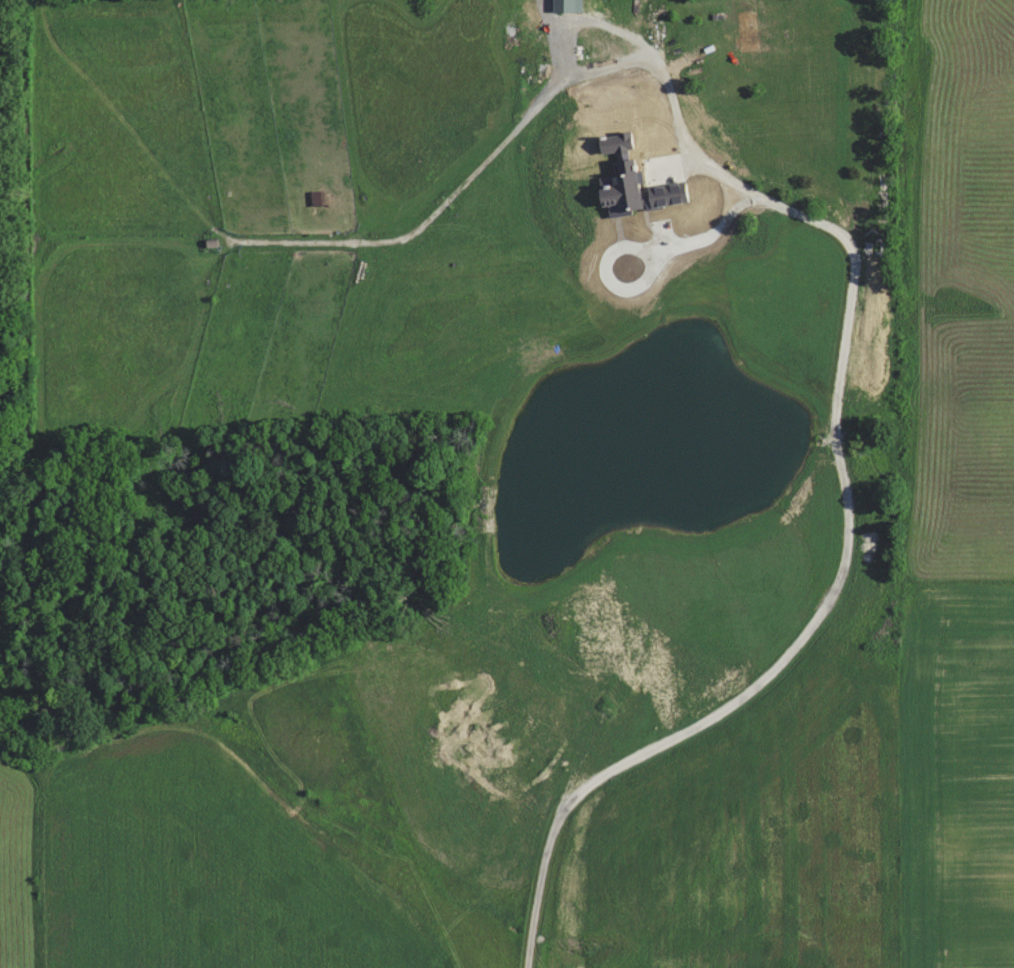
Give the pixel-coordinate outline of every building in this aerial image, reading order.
[(552,12),(581,12),(581,0),(552,0),(552,12)] [(688,202),(685,183),(637,190),(636,184),(641,183),(639,164),(630,165),(628,149),(631,148),(629,132),(596,137),(598,154),(613,152),(617,176),(598,178),(599,188),(595,188),(597,207),(614,204),(615,212),(644,208),(688,202)]
